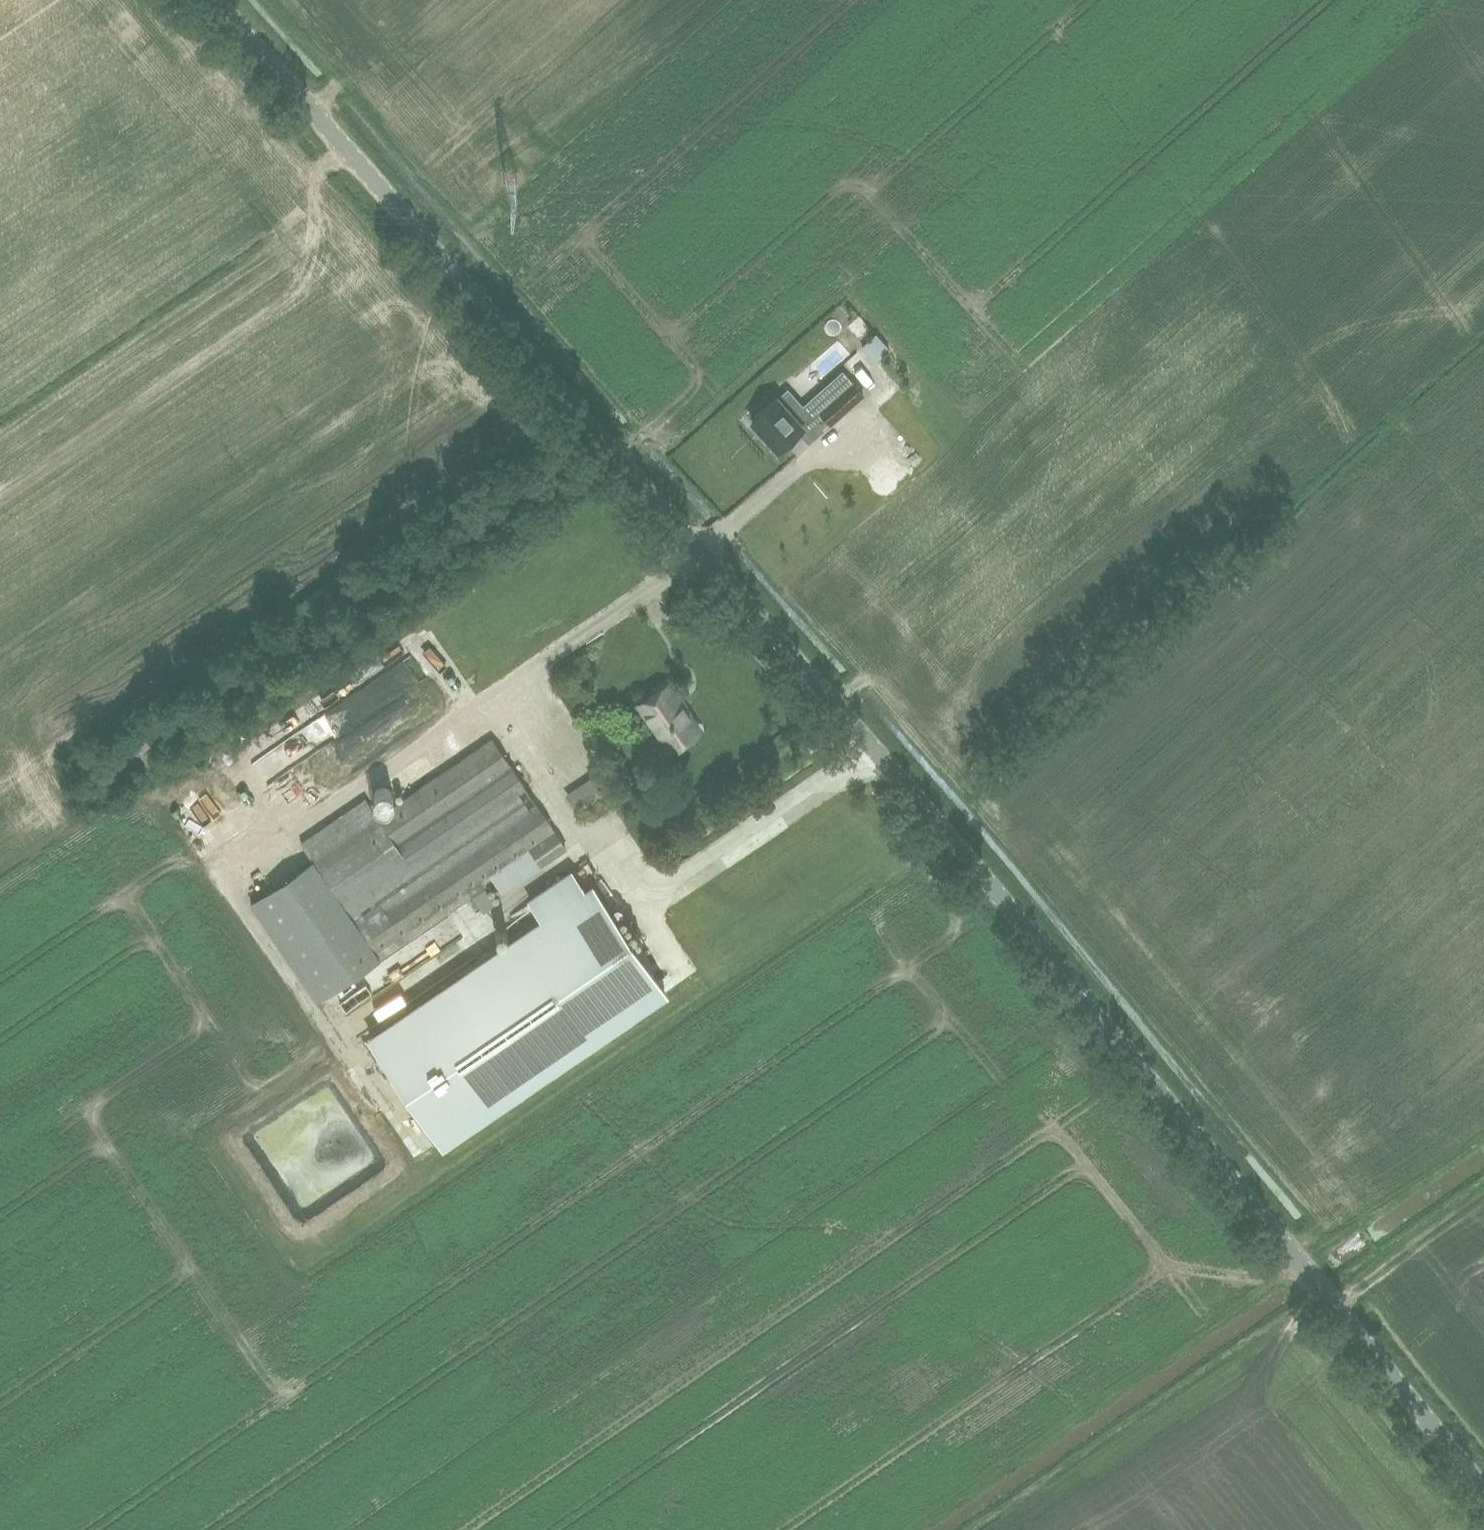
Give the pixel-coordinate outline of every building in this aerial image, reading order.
[(819,411),(828,421),(830,423),(863,394),(852,382),(819,411)] [(805,407),(804,408),(788,390),(778,398),(777,397),(752,420),(777,449),(798,431),(808,443),(824,429),(805,407)] [(669,751),(699,730),(678,699),(680,698),(670,683),(638,704),(669,751)] [(440,723),(456,712),(450,704),(434,715),(440,723)] [(251,903),(317,1001),(494,880),(502,892),(566,849),(553,830),(554,829),(492,738),(378,816),(366,798),(301,842),(313,860),(251,903)] [(530,900),(542,918),(370,1035),(444,1144),(665,993),(591,884),(585,888),(573,871),(530,900)]
